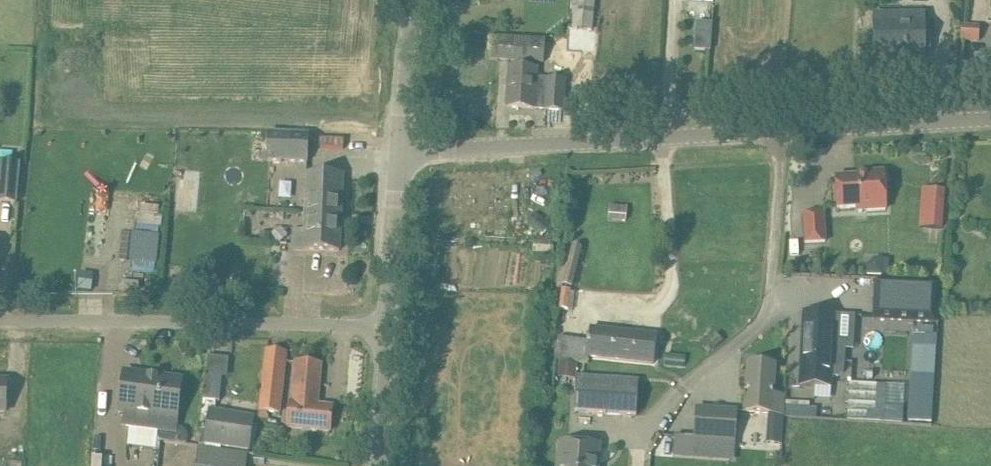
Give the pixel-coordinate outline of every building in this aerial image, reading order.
[(573,29),(592,31),(595,0),(576,0),(573,29)] [(924,14),(874,14),(875,56),(906,56),(906,58),(925,58),(925,50),(930,50),(931,50),(930,32),(925,32),(924,14)] [(700,22),(699,33),(711,34),(712,22),(700,22)] [(979,26),(963,26),(962,40),(978,41),(979,26)] [(545,42),(491,39),(489,59),(544,62),(545,42)] [(560,74),(579,75),(581,43),(562,42),(560,74)] [(537,69),(510,67),(507,107),(534,109),(534,106),(546,107),(546,109),(562,111),(564,80),(536,78),(537,69)] [(269,132),(267,160),(307,162),(309,134),(269,132)] [(0,161),(0,202),(16,204),(20,163),(0,161)] [(886,210),(884,171),(870,172),(870,176),(836,177),(838,209),(872,207),(873,210),(886,210)] [(343,175),(307,174),(304,232),(293,231),(293,249),(340,251),(343,175)] [(945,191),(928,190),(926,228),(943,229),(945,191)] [(138,207),(136,269),(162,270),(164,208),(138,207)] [(550,225),(535,213),(526,224),(541,237),(550,225)] [(825,242),(824,214),(804,215),(806,243),(825,242)] [(534,253),(553,253),(553,242),(534,241),(534,253)] [(582,248),(572,246),(562,285),(572,288),(582,248)] [(867,266),(866,275),(883,275),(884,258),(875,258),(867,266)] [(199,272),(189,278),(193,286),(203,280),(199,272)] [(874,320),(934,323),(936,286),(876,283),(874,320)] [(562,290),(560,308),(568,309),(571,291),(562,290)] [(800,386),(831,387),(832,376),(837,376),(843,371),(845,349),(840,343),(834,343),(835,314),(804,313),(800,386)] [(656,336),(591,328),(589,341),(559,337),(557,359),(587,362),(588,356),(654,363),(656,336)] [(286,353),(267,351),(260,410),(279,413),(286,353)] [(318,404),(322,364),(296,362),(292,402),(290,402),(288,426),(330,431),(333,406),(318,404)] [(560,362),(559,377),(576,379),(577,364),(560,362)] [(749,365),(746,412),(766,413),(772,414),(779,414),(784,414),(785,395),(780,395),(773,394),(773,386),(775,366),(749,365)] [(176,428),(182,379),(125,372),(120,410),(126,411),(124,427),(160,432),(158,436),(161,441),(185,444),(188,440),(187,437),(186,432),(183,429),(176,428)] [(910,374),(907,421),(932,422),(935,375),(910,374)] [(220,401),(222,377),(207,376),(204,399),(216,401),(220,401)] [(639,381),(577,377),(575,411),(637,415),(639,381)] [(867,411),(867,421),(885,422),(885,423),(903,424),(904,411),(886,410),(887,385),(877,384),(875,412),(867,411)] [(203,399),(199,446),(204,447),(205,443),(210,410),(215,411),(216,401),(204,399),(203,399)] [(785,401),(784,417),(816,419),(817,408),(809,407),(810,403),(785,401)] [(697,409),(695,439),(694,458),(730,461),(732,441),(735,441),(737,411),(697,409)] [(205,443),(249,450),(254,418),(215,411),(210,410),(205,443)] [(560,443),(559,465),(595,465),(595,462),(599,463),(600,445),(560,443)] [(199,455),(197,465),(246,465),(247,462),(242,461),(199,455)]
